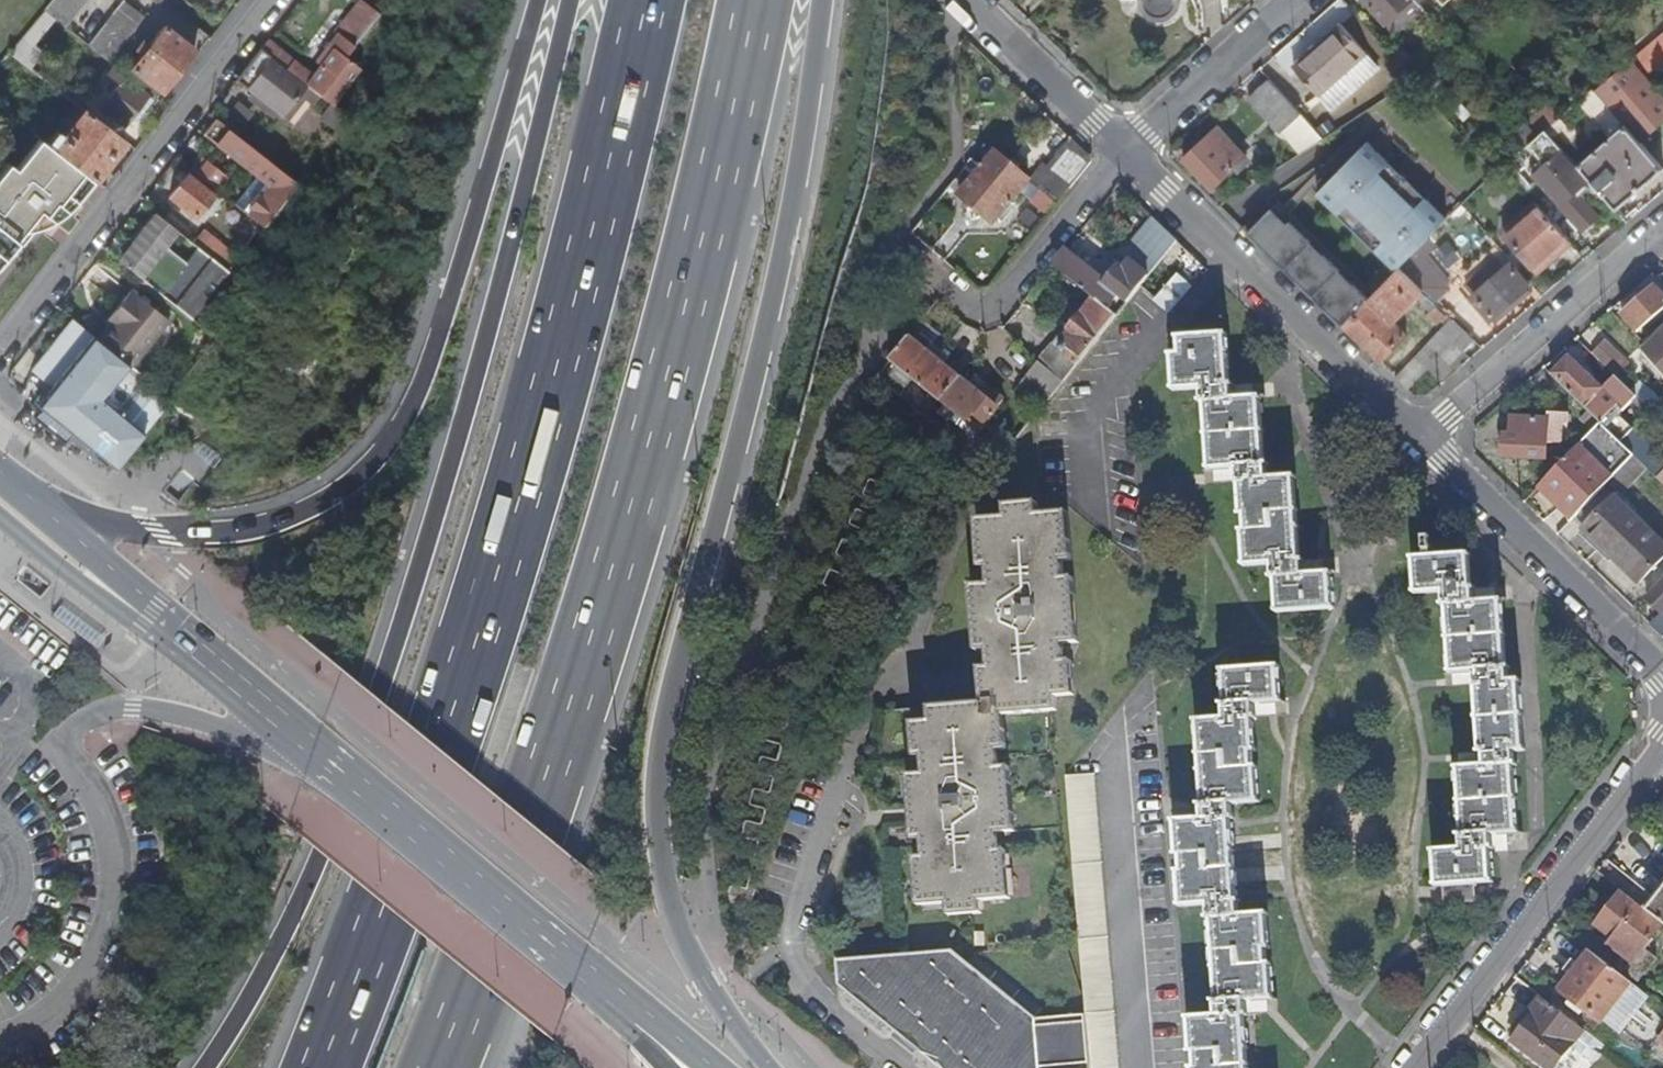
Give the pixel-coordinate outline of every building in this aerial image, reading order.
[(46,11),(68,28),(91,0),(55,0),(46,11)] [(221,29),(243,0),(184,0),(221,29)] [(1143,1),(1142,4),(1143,8),(1144,12),(1146,15),(1148,18),(1151,21),(1155,22),(1158,23),(1162,23),(1166,23),(1170,21),(1173,19),(1176,16),(1178,13),(1179,9),(1180,5),(1180,2),(1179,0),(1123,0),(1125,2),(1143,1)] [(1388,23),(1414,0),(1368,0),(1388,23)] [(1397,33),(1425,9),(1417,0),(1414,0),(1388,23),(1397,33)] [(126,2),(90,46),(110,61),(145,18),(126,2)] [(354,22),(368,33),(375,25),(356,10),(336,35),(339,37),(340,35),(342,37),(354,22)] [(261,52),(307,87),(327,103),(333,108),(361,73),(347,60),(368,33),(354,22),(342,37),(340,35),(339,37),(316,65),(321,69),(312,80),(267,45),(261,52)] [(1296,70),(1321,99),(1369,55),(1344,27),(1296,70)] [(144,57),(133,71),(162,94),(195,52),(166,29),(151,48),(146,44),(138,53),(144,57)] [(11,54),(26,65),(32,71),(46,54),(25,37),(11,54)] [(1407,70),(1414,63),(1399,46),(1391,52),(1407,70)] [(307,87),(261,52),(238,82),(283,118),(289,109),(294,113),(299,107),(294,103),(307,87)] [(1632,64),(1647,80),(1660,70),(1644,52),(1631,63),(1632,64)] [(11,54),(0,67),(0,68),(14,80),(26,65),(11,54)] [(1640,143),(1662,124),(1662,98),(1647,80),(1632,64),(1597,94),(1640,143)] [(125,79),(128,76),(116,66),(108,76),(120,86),(101,109),(125,128),(128,125),(149,99),(125,79)] [(68,76),(57,90),(82,110),(93,97),(68,76)] [(1273,81),(1252,100),(1283,134),(1285,132),(1305,155),(1327,141),(1273,81)] [(1572,90),(1551,108),(1561,120),(1582,104),(1583,102),(1572,90)] [(1662,171),(1662,170),(1640,143),(1597,94),(1595,92),(1583,102),(1582,104),(1596,120),(1597,119),(1613,138),(1580,168),(1617,211),(1662,171)] [(153,102),(149,99),(128,125),(132,128),(153,102)] [(241,127),(251,113),(235,101),(225,115),(241,127)] [(334,135),(346,119),(333,108),(327,103),(322,109),(327,113),(319,123),(334,135)] [(58,133),(47,146),(94,182),(124,143),(86,113),(65,138),(58,133)] [(1546,133),(1564,153),(1578,141),(1561,120),(1546,133)] [(250,219),(263,229),(296,186),(218,122),(206,136),(273,190),(250,219)] [(1526,147),(1539,136),(1526,122),(1513,133),(1526,147)] [(1221,128),(1187,162),(1216,191),(1242,165),(1250,173),(1258,165),(1221,128)] [(1561,155),(1564,153),(1546,133),(1540,138),(1557,158),(1536,177),(1582,231),(1597,218),(1576,193),(1587,183),(1561,155)] [(3,260),(17,243),(32,225),(27,221),(36,210),(47,218),(57,206),(61,210),(69,200),(76,205),(94,182),(47,146),(42,142),(17,172),(10,167),(0,179),(0,257),(3,260)] [(1373,145),(1323,197),(1401,273),(1427,247),(1452,221),(1373,145)] [(1539,155),(1531,146),(1513,160),(1521,170),(1539,155)] [(997,156),(978,178),(1003,198),(1013,186),(1023,195),(1032,185),(997,156)] [(979,169),(973,163),(968,169),(974,174),(979,169)] [(974,174),(968,169),(963,176),(973,184),(961,199),(996,228),(1023,195),(1013,186),(1003,198),(978,178),(974,174)] [(196,219),(218,192),(194,173),(189,179),(187,177),(170,198),(196,219)] [(1057,206),(1071,189),(1063,183),(1049,199),(1057,206)] [(1040,226),(1057,206),(1049,199),(1042,193),(1025,213),(1040,226)] [(1538,272),(1570,244),(1536,205),(1504,233),(1538,272)] [(1274,214),(1251,237),(1344,328),(1369,304),(1294,225),(1290,228),(1274,214)] [(157,215),(120,263),(142,280),(179,232),(157,215)] [(222,261),(230,248),(201,228),(192,241),(222,261)] [(1129,307),(1179,245),(1167,233),(1138,269),(1132,264),(1125,273),(1120,269),(1107,285),(1068,253),(1055,269),(1096,302),(1110,313),(1121,300),(1129,307)] [(17,243),(3,260),(6,263),(20,246),(17,243)] [(1427,247),(1401,273),(1424,293),(1435,304),(1450,292),(1424,262),(1434,253),(1427,247)] [(1502,265),(1507,261),(1500,254),(1495,258),(1502,265)] [(1494,290),(1515,271),(1507,261),(1502,265),(1485,280),(1494,290)] [(1530,288),(1515,271),(1494,290),(1485,280),(1481,275),(1465,290),(1492,320),(1530,288)] [(1369,304),(1344,328),(1381,365),(1407,338),(1393,325),(1424,293),(1401,273),(1369,304)] [(1173,315),(1193,292),(1179,279),(1159,303),(1173,315)] [(1533,292),(1530,288),(1492,320),(1495,324),(1533,292)] [(1662,314),(1662,295),(1658,288),(1624,317),(1640,334),(1662,314)] [(113,325),(99,342),(132,368),(169,322),(131,292),(118,309),(122,313),(113,325)] [(1081,367),(1118,320),(1110,313),(1096,302),(1072,332),(1073,334),(1064,346),(1068,350),(1064,354),(1081,367)] [(1442,321),(1448,326),(1452,321),(1437,305),(1427,315),(1438,325),(1442,321)] [(1021,308),(1006,325),(1028,345),(1044,328),(1021,308)] [(108,321),(113,325),(122,313),(118,309),(108,321)] [(1475,343),(1452,321),(1448,326),(1447,328),(1396,379),(1408,391),(1429,369),(1444,384),(1459,372),(1453,366),(1475,343)] [(924,322),(910,339),(919,347),(934,329),(924,322)] [(1073,334),(1072,332),(1069,330),(1059,342),(1064,346),(1073,334)] [(1649,348),(1662,362),(1662,336),(1649,348)] [(1278,613),(1278,615),(1336,611),(1336,609),(1334,609),(1332,578),(1333,575),(1321,576),(1321,564),(1306,565),(1306,563),(1301,563),(1299,532),(1301,532),(1301,529),(1298,529),(1298,515),(1300,515),(1299,513),(1298,513),(1295,482),(1297,481),(1297,480),(1268,481),(1267,469),(1269,469),(1269,467),(1266,467),(1264,436),(1266,436),(1265,434),(1263,434),(1262,402),(1263,402),(1263,400),(1251,401),(1251,389),(1236,390),(1236,387),(1232,387),(1232,384),(1230,356),(1232,356),(1231,353),(1230,353),(1229,340),(1231,340),(1230,338),(1179,341),(1179,343),(1181,343),(1182,357),(1172,358),(1172,360),(1175,360),(1177,390),(1175,391),(1175,393),(1204,391),(1205,403),(1202,404),(1202,406),(1207,406),(1210,437),(1207,437),(1207,440),(1210,440),(1213,471),(1210,471),(1210,473),(1223,472),(1223,478),(1224,484),(1238,483),(1238,485),(1242,485),(1244,516),(1242,517),(1242,519),(1248,519),(1249,533),(1244,533),(1244,535),(1246,535),(1248,567),(1246,567),(1246,569),(1275,567),(1276,578),(1274,579),(1274,581),(1278,582),(1280,612),(1278,613)] [(910,339),(890,364),(943,407),(963,382),(945,367),(937,360),(941,355),(935,350),(930,355),(919,347),(910,339)] [(1606,343),(1593,356),(1617,378),(1618,380),(1630,366),(1606,343)] [(1649,348),(1646,351),(1662,370),(1662,362),(1649,348)] [(44,413),(116,471),(144,435),(104,403),(126,375),(97,353),(92,359),(85,354),(58,388),(62,391),(44,413)] [(1066,385),(1081,367),(1064,354),(1050,372),(1066,385)] [(937,360),(945,367),(951,359),(947,356),(945,358),(941,355),(937,360)] [(1649,418),(1653,414),(1633,394),(1618,380),(1617,378),(1604,392),(1570,360),(1552,378),(1602,426),(1623,446),(1635,432),(1619,417),(1624,411),(1627,414),(1635,406),(1649,418)] [(1050,372),(1041,364),(1018,393),(1043,413),(1066,385),(1050,372)] [(963,382),(943,407),(950,412),(980,436),(1006,404),(988,390),(982,398),(971,389),(963,382)] [(978,382),(971,389),(982,398),(988,390),(978,382)] [(1653,414),(1662,405),(1642,385),(1633,394),(1653,414)] [(1568,427),(1568,417),(1549,416),(1549,423),(1514,421),(1513,438),(1506,438),(1504,460),(1548,461),(1549,445),(1563,446),(1563,427),(1568,427)] [(1636,458),(1627,449),(1623,446),(1602,426),(1541,489),(1575,522),(1611,484),(1636,458)] [(1662,474),(1662,466),(1658,461),(1661,457),(1639,436),(1627,449),(1636,458),(1648,470),(1657,479),(1662,474)] [(1648,470),(1636,458),(1611,484),(1623,496),(1648,470)] [(1662,564),(1662,545),(1616,500),(1585,532),(1641,586),(1662,564)] [(952,917),(985,915),(984,902),(1013,899),(1009,851),(1005,851),(1005,846),(1001,845),(1001,838),(1012,838),(1012,834),(1017,834),(1012,769),(1000,770),(998,760),(1002,759),(1002,753),(1009,752),(1006,716),(1069,712),(1068,696),(1077,695),(1074,661),(1066,661),(1065,643),(1080,641),(1075,578),(1066,578),(1064,560),(1073,558),(1069,514),(1040,517),(1038,505),(1006,507),(1006,520),(974,523),(978,570),(985,569),(986,587),(969,588),(974,651),(985,650),(987,668),(978,669),(982,702),(953,704),(953,701),(947,701),(947,705),(943,705),(943,701),(928,702),(930,723),(912,725),(915,761),(923,760),(924,777),(909,779),(914,843),(925,842),(926,859),(916,860),(920,908),(924,908),(924,911),(945,909),(945,906),(951,905),(952,917)] [(1434,554),(1433,541),(1426,542),(1427,555),(1434,554)] [(1447,887),(1448,902),(1476,901),(1475,885),(1495,883),(1495,881),(1493,881),(1491,851),(1495,850),(1495,848),(1509,847),(1509,844),(1520,843),(1520,832),(1518,832),(1516,800),(1517,800),(1517,798),(1516,798),(1513,768),(1518,767),(1518,765),(1517,765),(1516,753),(1528,752),(1528,750),(1526,750),(1524,719),(1525,719),(1525,716),(1524,716),(1521,686),(1522,686),(1522,683),(1512,683),(1510,671),(1512,671),(1511,669),(1507,669),(1505,639),(1506,638),(1506,636),(1504,636),(1502,605),(1505,605),(1504,603),(1492,604),(1490,593),(1477,593),(1477,591),(1472,591),(1472,589),(1471,560),(1472,560),(1472,558),(1413,562),(1413,563),(1415,563),(1417,594),(1416,594),(1416,597),(1445,595),(1446,607),(1444,607),(1444,610),(1448,609),(1450,640),(1448,640),(1448,642),(1450,642),(1452,673),(1450,673),(1450,675),(1463,675),(1463,681),(1464,686),(1476,686),(1476,688),(1477,688),(1479,719),(1477,720),(1477,721),(1479,722),(1481,752),(1480,753),(1480,756),(1470,756),(1470,760),(1470,768),(1458,769),(1458,771),(1460,771),(1462,802),(1460,803),(1460,804),(1462,804),(1464,836),(1461,836),(1461,838),(1463,839),(1463,850),(1434,853),(1434,855),(1436,855),(1438,886),(1436,886),(1436,888),(1447,887)] [(1662,638),(1662,586),(1656,593),(1636,613),(1662,638)] [(1250,1067),(1252,1067),(1252,1065),(1250,1065),(1249,1051),(1251,1050),(1251,1048),(1249,1048),(1247,1017),(1251,1017),(1250,1014),(1255,1014),(1263,1013),(1263,1008),(1263,1001),(1276,1001),(1276,998),(1274,998),(1272,968),(1273,967),(1273,965),(1268,965),(1267,951),(1272,951),(1272,948),(1270,948),(1268,918),(1270,918),(1270,915),(1249,917),(1241,917),(1241,906),(1242,906),(1242,903),(1237,903),(1235,872),(1237,871),(1237,869),(1235,869),(1234,855),(1236,855),(1236,853),(1234,853),(1232,823),(1237,822),(1237,820),(1236,820),(1235,808),(1263,806),(1263,803),(1262,803),(1259,772),(1261,772),(1261,770),(1256,770),(1255,755),(1260,755),(1260,753),(1258,753),(1256,722),(1260,721),(1260,719),(1273,718),(1272,706),(1284,705),(1284,703),(1282,703),(1282,697),(1280,672),(1282,672),(1282,670),(1222,674),(1222,676),(1224,676),(1226,708),(1222,708),(1222,710),(1224,710),(1225,722),(1196,724),(1197,726),(1199,726),(1201,757),(1199,758),(1199,760),(1201,760),(1202,774),(1200,774),(1200,777),(1202,776),(1203,794),(1204,807),(1202,808),(1202,810),(1204,810),(1205,822),(1176,824),(1176,826),(1179,826),(1181,857),(1178,858),(1179,860),(1185,859),(1186,873),(1179,874),(1180,876),(1182,876),(1184,907),(1182,907),(1182,910),(1211,908),(1212,919),(1210,919),(1210,922),(1214,922),(1216,952),(1215,953),(1214,955),(1216,955),(1217,969),(1215,969),(1215,972),(1218,972),(1219,1003),(1215,1003),(1215,1005),(1218,1005),(1218,1017),(1189,1019),(1189,1022),(1191,1022),(1193,1052),(1191,1053),(1191,1055),(1197,1054),(1198,1067),(1250,1067)] [(1089,1018),(1093,1067),(1122,1067),(1097,776),(1069,778),(1086,985),(1089,1018)] [(1662,925),(1662,893),(1647,913),(1662,925)] [(1651,942),(1662,925),(1647,913),(1623,894),(1598,927),(1613,939),(1608,945),(1631,963),(1624,973),(1638,983),(1654,964),(1641,954),(1651,942)] [(1654,964),(1662,952),(1662,951),(1651,942),(1641,954),(1654,964)] [(1601,1023),(1632,985),(1591,953),(1561,992),(1601,1023)] [(1089,1018),(1039,1023),(968,956),(854,966),(840,987),(938,1067),(1093,1067),(1089,1018)] [(1541,998),(1530,1013),(1534,1015),(1514,1042),(1547,1067),(1555,1067),(1572,1047),(1584,1031),(1541,998)] [(1584,1031),(1572,1047),(1593,1064),(1606,1048),(1584,1031)]
